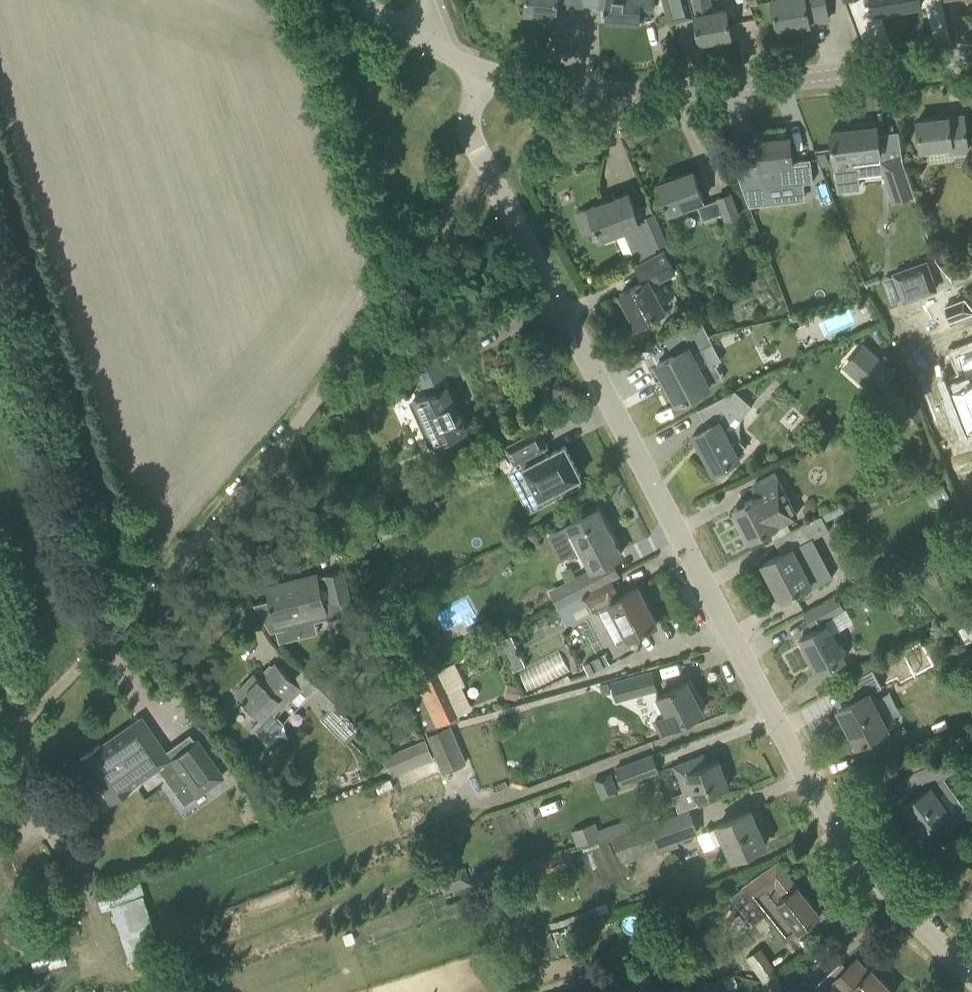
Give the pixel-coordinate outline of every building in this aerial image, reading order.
[(525,11),(557,13),(558,0),(526,0),(525,11)] [(607,18),(639,21),(640,7),(654,7),(655,0),(599,0),(598,6),(605,7),(605,9),(608,9),(607,18)] [(697,22),(700,41),(731,36),(726,6),(712,9),(711,0),(693,0),(697,22)] [(778,28),(810,22),(810,21),(829,19),(826,0),(773,0),(778,28)] [(879,11),(880,15),(894,12),(893,8),(922,4),(921,0),(877,0),(879,11)] [(949,146),(949,153),(968,151),(963,115),(917,120),(921,149),(949,146)] [(859,127),(831,131),(835,165),(834,165),(834,166),(836,166),(839,190),(859,187),(855,156),(881,153),(877,125),(876,125),(875,120),(855,123),(856,124),(858,124),(859,127)] [(776,137),(757,140),(759,160),(760,167),(761,167),(764,187),(812,181),(809,158),(793,160),(790,136),(786,136),(784,133),(777,134),(776,137)] [(914,194),(899,152),(878,160),(893,201),(914,194)] [(660,182),(666,199),(664,200),(668,213),(697,202),(703,219),(723,212),(726,219),(739,215),(731,192),(718,197),(719,198),(705,203),(693,170),(660,182)] [(603,202),(579,211),(587,234),(598,230),(601,238),(627,229),(637,256),(654,250),(654,249),(664,245),(649,204),(634,209),(628,193),(615,198),(613,192),(601,196),(603,202)] [(745,239),(745,252),(757,252),(757,239),(745,239)] [(444,257),(449,267),(467,257),(462,248),(444,257)] [(675,269),(666,249),(636,265),(644,281),(620,293),(623,297),(619,299),(633,327),(666,309),(652,281),(675,269)] [(936,289),(926,261),(894,273),(904,300),(936,289)] [(879,275),(866,279),(868,285),(881,281),(879,275)] [(679,352),(657,363),(678,402),(685,398),(685,399),(690,397),(690,395),(709,386),(702,371),(719,364),(718,362),(722,360),(700,317),(687,324),(669,334),(679,352)] [(864,385),(876,396),(897,372),(864,343),(848,360),(870,379),(864,385)] [(466,429),(441,374),(444,372),(434,350),(413,359),(423,381),(428,379),(433,389),(413,398),(434,443),(466,429)] [(952,388),(968,429),(971,427),(971,350),(959,355),(969,381),(952,388)] [(722,472),(722,473),(735,459),(740,456),(739,455),(746,446),(725,427),(735,415),(739,419),(751,405),(738,393),(736,395),(733,390),(699,408),(708,426),(694,433),(714,470),(718,468),(722,472)] [(548,453),(544,447),(549,445),(539,427),(507,445),(516,463),(521,460),(545,502),(582,482),(579,475),(582,473),(565,443),(548,453)] [(760,494),(734,508),(750,539),(798,514),(776,471),(755,483),(760,494)] [(585,593),(611,579),(619,575),(611,559),(621,554),(598,508),(548,534),(561,558),(580,549),(589,567),(549,588),(558,606),(585,592),(585,593)] [(336,528),(342,539),(351,534),(345,523),(336,528)] [(763,563),(782,599),(811,583),(814,589),(832,580),(810,539),(812,539),(803,523),(774,539),(781,553),(763,563)] [(270,600),(253,604),(270,630),(277,629),(291,626),(290,622),(313,616),(315,622),(346,614),(341,595),(340,591),(334,572),(319,576),(318,573),(266,586),(270,600)] [(611,579),(585,593),(593,610),(607,602),(626,639),(650,627),(649,626),(657,622),(639,587),(619,597),(617,592),(617,591),(611,579)] [(846,656),(826,618),(845,608),(838,595),(805,612),(812,625),(816,623),(818,628),(802,637),(809,650),(805,652),(815,673),(846,656)] [(540,617),(531,622),(534,628),(543,623),(540,617)] [(960,627),(967,641),(971,639),(971,627),(970,623),(960,627)] [(511,634),(499,640),(506,654),(518,649),(511,634)] [(480,651),(473,654),(478,663),(485,659),(480,651)] [(262,715),(252,727),(267,741),(285,722),(278,715),(277,714),(302,688),(276,664),(261,679),(254,673),(237,691),(243,697),(242,699),(245,702),(246,700),(262,715)] [(610,679),(616,700),(656,689),(650,668),(610,679)] [(407,685),(427,729),(460,713),(440,669),(407,685)] [(839,708),(857,744),(890,727),(871,690),(872,690),(874,690),(882,685),(872,669),(846,683),(855,700),(839,708)] [(326,676),(318,685),(336,701),(342,693),(326,676)] [(653,718),(660,733),(703,710),(687,680),(658,696),(665,712),(653,718)] [(505,697),(517,699),(520,686),(508,683),(505,697)] [(336,701),(318,685),(311,693),(329,709),(321,717),(342,741),(356,728),(353,724),(355,723),(336,701)] [(408,717),(401,720),(405,730),(412,727),(408,717)] [(427,738),(436,759),(441,772),(466,762),(450,724),(425,734),(427,738)] [(100,744),(79,759),(111,804),(161,769),(156,762),(153,758),(134,731),(106,751),(100,744)] [(436,759),(427,738),(380,758),(394,775),(436,759)] [(222,777),(196,740),(169,758),(164,751),(153,758),(156,762),(157,761),(175,788),(185,781),(195,796),(222,777)] [(659,771),(651,750),(614,765),(622,785),(659,771)] [(682,790),(673,794),(678,810),(698,802),(696,797),(729,785),(719,758),(708,762),(705,753),(673,765),(682,790)] [(927,788),(902,806),(920,832),(940,818),(947,829),(968,814),(957,798),(947,805),(934,786),(956,770),(946,757),(914,770),(927,788)] [(594,777),(601,797),(618,791),(611,771),(594,777)] [(614,834),(622,858),(697,831),(689,808),(614,834)] [(752,812),(751,810),(708,829),(716,846),(723,842),(730,859),(766,843),(758,826),(763,824),(763,825),(764,825),(757,808),(756,809),(756,810),(752,812)] [(572,829),(577,845),(600,837),(634,826),(631,817),(598,828),(596,821),(572,829)] [(531,864),(535,876),(573,862),(569,851),(556,855),(531,864)] [(437,876),(444,894),(473,883),(466,865),(437,876)] [(489,869),(482,872),(484,877),(491,875),(489,869)] [(766,871),(745,887),(787,939),(798,930),(805,925),(820,912),(799,885),(798,886),(787,872),(775,882),(766,871)] [(421,881),(426,898),(441,894),(437,877),(421,881)] [(605,914),(592,918),(594,928),(607,925),(605,914)] [(158,925),(167,952),(181,947),(171,921),(158,925)] [(747,955),(763,981),(778,971),(761,946),(747,955)] [(823,991),(895,991),(872,968),(869,970),(857,957),(847,966),(841,960),(815,984),(823,991)] [(679,989),(680,991),(724,991),(720,977),(679,989)] [(778,978),(767,982),(770,990),(781,986),(778,978)] [(591,983),(560,991),(593,991),(591,983)]
